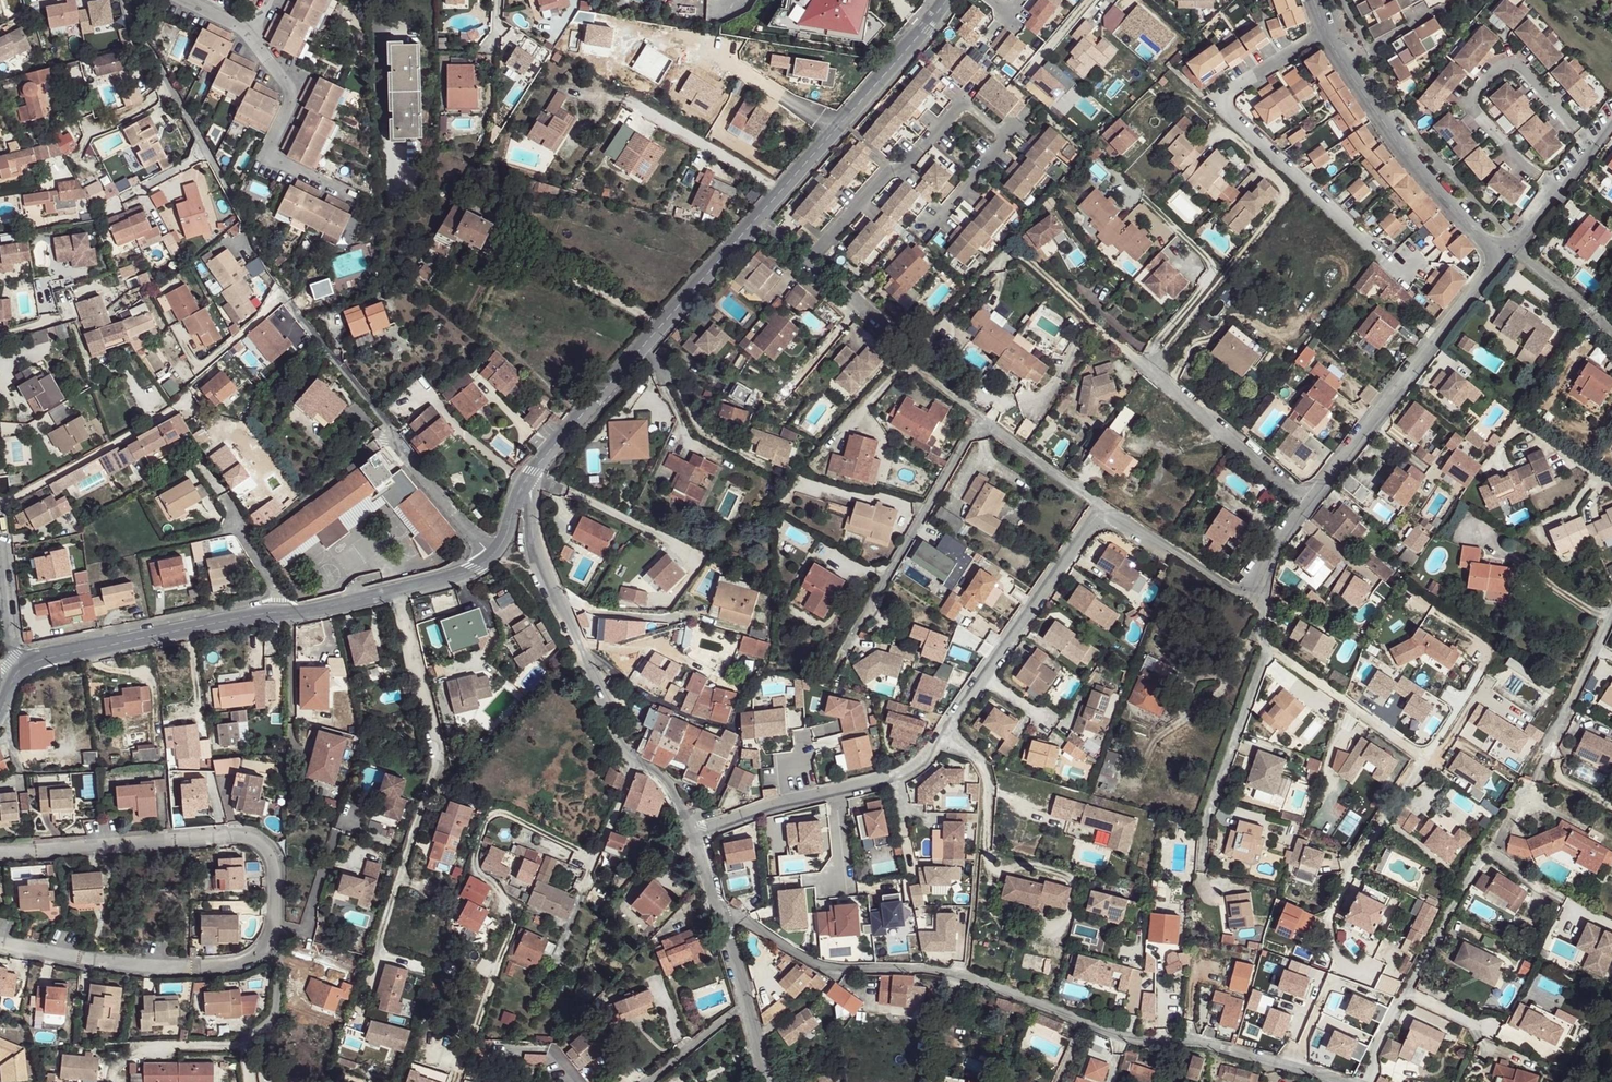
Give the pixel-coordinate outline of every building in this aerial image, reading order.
[(289,17),(311,27),(316,29),(330,0),(297,0),(289,17)] [(530,12),(541,10),(538,0),(527,0),(530,12)] [(541,10),(557,6),(556,3),(565,0),(538,0),(541,10)] [(556,3),(557,6),(558,10),(569,7),(567,0),(565,0),(556,3)] [(766,27),(861,42),(865,46),(885,25),(867,10),(869,0),(788,0),(786,10),(777,9),(766,27)] [(1296,0),(1275,0),(1280,15),(1267,21),(1273,38),(1288,33),(1286,28),(1306,20),(1302,5),(1298,2),(1296,0)] [(1364,2),(1354,7),(1360,19),(1370,14),(1377,24),(1366,30),(1372,41),(1393,30),(1388,19),(1423,0),(1363,0),(1364,2)] [(1494,12),(1507,23),(1510,19),(1516,25),(1525,13),(1509,0),(1505,0),(1494,12)] [(1611,2),(1602,13),(1611,21),(1611,3),(1611,2)] [(289,17),(284,15),(269,45),(295,57),(311,27),(289,17)] [(1529,18),(1515,30),(1549,68),(1563,56),(1529,18)] [(1431,20),(1389,45),(1389,46),(1395,56),(1385,62),(1398,84),(1409,76),(1403,67),(1434,47),(1428,37),(1438,30),(1431,20)] [(1102,68),(1117,51),(1104,39),(1096,48),(1086,40),(1096,29),(1088,22),(1074,37),(1081,44),(1072,54),(1075,57),(1069,64),(1076,71),(1079,74),(1092,59),(1098,63),(1102,68)] [(1259,25),(1241,37),(1251,52),(1269,39),(1259,25)] [(1482,27),(1454,58),(1470,72),(1478,62),(1481,65),(1492,52),(1489,50),(1497,40),(1482,27)] [(471,30),(463,30),(463,41),(474,41),(482,36),(480,28),(471,30)] [(0,38),(0,55),(14,48),(17,54),(30,48),(20,29),(0,38)] [(217,36),(203,29),(189,55),(204,62),(217,36)] [(232,44),(217,36),(204,62),(220,70),(226,59),(232,44)] [(1214,45),(1188,64),(1201,82),(1220,68),(1225,71),(1248,54),(1238,40),(1220,52),(1214,45)] [(393,66),(392,46),(403,45),(403,41),(388,42),(389,66),(393,66)] [(403,45),(392,46),(393,66),(393,74),(395,112),(395,120),(396,138),(405,138),(422,138),(418,44),(403,45)] [(515,44),(504,63),(523,75),(535,55),(515,44)] [(953,49),(948,45),(937,57),(942,62),(954,71),(952,74),(965,85),(969,81),(980,90),(977,95),(1005,118),(1008,114),(1013,119),(1025,105),(967,56),(962,63),(957,58),(958,56),(952,50),(953,49)] [(953,49),(952,50),(958,56),(957,58),(962,63),(967,56),(956,46),(953,49)] [(0,55),(0,62),(17,54),(14,48),(0,55)] [(124,50),(93,58),(98,76),(129,68),(124,50)] [(1322,50),(1306,62),(1316,78),(1333,67),(1322,50)] [(241,67),(226,59),(220,70),(212,85),(228,93),(241,67)] [(1092,59),(1079,74),(1085,78),(1098,63),(1092,59)] [(1566,59),(1552,72),(1585,110),(1600,97),(1566,59)] [(1434,111),(1467,73),(1452,61),(1420,99),(1434,111)] [(942,62),(940,65),(951,75),(952,74),(954,71),(942,62)] [(477,65),(450,65),(450,108),(481,108),(481,87),(476,88),(476,74),(477,65)] [(940,75),(929,65),(862,139),(877,152),(884,145),(890,150),(902,138),(895,132),(909,117),(916,123),(926,111),(920,105),(934,89),(940,95),(946,89),(936,79),(940,75)] [(256,74),(241,67),(228,93),(243,100),(249,89),(256,74)] [(37,72),(23,76),(27,86),(34,85),(53,80),(52,75),(56,74),(55,68),(49,70),(37,72)] [(1337,72),(1320,83),(1350,128),(1367,117),(1337,72)] [(27,86),(23,76),(20,76),(22,87),(19,89),(21,96),(25,97),(27,104),(17,107),(21,122),(31,119),(41,116),(36,94),(36,91),(36,88),(34,85),(27,86)] [(345,91),(320,78),(303,109),(309,111),(330,121),(345,91)] [(1304,78),(1290,87),(1300,101),(1313,92),(1304,78)] [(1489,96),(1516,126),(1533,111),(1525,102),(1529,99),(1517,87),(1514,90),(1506,81),(1489,96)] [(1272,83),(1258,91),(1265,100),(1256,106),(1267,123),(1297,103),(1285,85),(1276,91),(1272,83)] [(264,97),(249,89),(243,100),(236,114),(251,122),(264,97)] [(567,97),(559,93),(547,112),(544,111),(530,132),(545,142),(543,146),(551,152),(560,137),(564,139),(576,120),(560,109),(567,97)] [(760,103),(773,110),(777,101),(765,95),(760,103)] [(279,104),(264,97),(251,122),(267,129),(279,104)] [(771,115),(748,100),(733,123),(744,129),(736,141),(737,142),(749,150),(771,115)] [(1187,107),(1183,113),(1195,121),(1199,116),(1187,107)] [(330,121),(309,111),(286,157),(311,170),(334,123),(330,121)] [(1433,125),(1460,157),(1475,144),(1468,135),(1471,132),(1460,119),(1457,122),(1449,112),(1433,125)] [(1518,129),(1545,160),(1562,144),(1555,135),(1558,133),(1547,120),(1543,123),(1535,114),(1518,129)] [(1179,117),(1156,143),(1171,156),(1168,160),(1182,172),(1192,160),(1197,154),(1191,149),(1177,135),(1181,131),(1187,123),(1179,117)] [(1122,155),(1139,138),(1118,118),(1101,134),(1122,155)] [(137,124),(123,131),(132,148),(137,146),(147,140),(155,136),(151,128),(153,127),(149,119),(137,124)] [(405,138),(396,138),(395,120),(390,120),(392,142),(405,141),(405,138)] [(733,123),(731,122),(724,136),(735,144),(737,142),(736,141),(744,129),(733,123)] [(1297,122),(1284,131),(1293,145),(1307,135),(1297,122)] [(1069,143),(1050,126),(1043,134),(1038,130),(1027,142),(1033,146),(1025,155),(1027,158),(1021,165),(1014,160),(1004,171),(1011,177),(1004,185),(1024,201),(1047,174),(1044,172),(1052,162),(1050,160),(1058,150),(1061,152),(1069,143)] [(1366,126),(1350,137),(1359,150),(1373,135),(1366,126)] [(810,133),(801,127),(797,135),(806,141),(810,133)] [(1181,131),(1177,135),(1191,149),(1195,144),(1181,131)] [(69,132),(56,140),(57,141),(63,153),(78,146),(69,132)] [(545,142),(530,132),(527,137),(543,146),(545,142)] [(663,149),(636,133),(616,165),(630,174),(631,172),(632,169),(646,177),(663,149)] [(1373,135),(1359,150),(1361,153),(1376,141),(1373,135)] [(564,139),(560,137),(551,152),(555,154),(564,139)] [(147,140),(137,146),(140,152),(136,154),(144,169),(157,162),(161,171),(173,164),(169,157),(166,158),(158,143),(150,146),(147,140)] [(1,171),(3,178),(23,173),(21,164),(63,153),(57,141),(20,151),(10,153),(0,156),(0,167),(1,171)] [(18,142),(8,145),(10,153),(20,151),(18,142)] [(1171,156),(1156,143),(1153,147),(1168,160),(1171,156)] [(869,154),(858,144),(830,175),(831,177),(821,187),(819,185),(790,218),(801,228),(807,221),(812,225),(817,219),(828,206),(835,198),(834,196),(843,187),(845,189),(869,161),(866,158),(869,154)] [(1383,144),(1367,157),(1392,185),(1407,172),(1383,144)] [(1323,145),(1309,155),(1318,168),(1332,158),(1323,145)] [(1496,167),(1480,147),(1465,160),(1481,179),(1496,167)] [(1199,166),(1194,162),(1182,177),(1192,187),(1197,181),(1207,189),(1204,191),(1215,200),(1218,197),(1226,203),(1237,190),(1230,183),(1228,184),(1215,173),(1226,161),(1213,150),(1199,166)] [(1178,175),(1182,177),(1194,162),(1192,160),(1182,172),(1178,175)] [(954,174),(939,161),(926,176),(927,177),(917,188),(907,181),(883,208),(887,211),(877,222),(873,220),(850,246),(852,247),(846,253),(858,263),(862,258),(866,261),(889,235),(888,234),(899,220),(900,222),(923,194),(928,198),(938,187),(941,190),(954,174)] [(1515,204),(1528,187),(1502,167),(1489,185),(1515,204)] [(646,177),(632,169),(631,172),(644,181),(646,177)] [(712,172),(704,169),(698,182),(701,184),(706,185),(712,172)] [(1357,175),(1345,187),(1357,198),(1369,187),(1357,175)] [(128,180),(131,186),(140,182),(137,176),(128,180)] [(1424,190),(1411,176),(1396,189),(1409,204),(1424,190)] [(59,192),(48,194),(51,213),(55,212),(77,209),(75,198),(87,196),(78,179),(58,182),(59,192)] [(731,185),(717,180),(713,189),(726,195),(731,185)] [(1197,181),(1192,187),(1200,194),(1204,191),(1207,189),(1197,181)] [(96,182),(87,187),(96,205),(105,200),(101,192),(96,182)] [(106,190),(101,192),(105,200),(119,193),(113,182),(104,187),(106,190)] [(547,186),(532,182),(530,190),(545,194),(545,192),(547,186)] [(706,185),(701,184),(691,206),(716,217),(726,195),(713,189),(706,185)] [(195,185),(182,188),(186,202),(173,206),(181,235),(198,231),(197,228),(206,226),(195,185)] [(559,189),(547,186),(545,192),(558,195),(559,189)] [(305,194),(290,187),(277,212),(292,220),(305,194)] [(1270,197),(1261,189),(1250,198),(1248,196),(1230,213),(1236,220),(1233,223),(1242,231),(1267,205),(1264,203),(1270,197)] [(149,195),(155,207),(166,202),(160,190),(149,195)] [(1096,190),(1079,207),(1093,220),(1090,223),(1100,233),(1116,216),(1119,212),(1114,206),(1108,200),(1096,190)] [(1237,190),(1226,203),(1230,205),(1241,192),(1237,190)] [(47,191),(23,195),(25,206),(45,203),(47,214),(51,213),(48,194),(47,191)] [(321,202),(305,194),(292,220),(307,227),(321,202)] [(1014,211),(996,195),(989,202),(983,197),(974,207),(980,213),(973,221),(972,220),(963,228),(957,223),(948,234),(954,239),(946,248),(965,265),(973,256),(970,254),(980,243),(982,245),(990,237),(992,238),(1014,211)] [(1441,210),(1429,196),(1414,209),(1416,210),(1426,223),(1424,224),(1436,238),(1433,241),(1443,252),(1449,247),(1460,261),(1475,249),(1462,234),(1455,240),(1447,230),(1452,226),(1439,212),(1441,210)] [(1112,197),(1108,200),(1114,206),(1117,202),(1112,197)] [(1273,199),(1270,197),(1264,203),(1267,205),(1273,199)] [(838,202),(835,198),(828,206),(831,209),(838,202)] [(337,209),(321,202),(307,227),(323,235),(337,209)] [(144,206),(127,211),(129,217),(146,212),(144,206)] [(448,216),(433,240),(468,263),(488,229),(455,207),(448,216)] [(1403,220),(1392,208),(1380,220),(1392,231),(1403,220)] [(351,217),(337,209),(323,235),(338,241),(351,217)] [(1424,224),(1426,223),(1416,210),(1410,216),(1420,228),(1424,224)] [(1582,210),(1562,235),(1573,245),(1569,248),(1579,256),(1594,238),(1597,241),(1607,229),(1582,210)] [(118,214),(108,217),(118,244),(144,236),(145,240),(162,235),(159,226),(152,228),(146,212),(129,217),(129,218),(121,221),(118,214)] [(1052,215),(1028,233),(1039,248),(1063,230),(1052,215)] [(1122,221),(1116,216),(1100,233),(1097,236),(1103,241),(1122,221)] [(817,219),(812,225),(815,228),(821,221),(817,219)] [(1129,228),(1122,221),(1103,241),(1109,247),(1112,245),(1122,254),(1126,251),(1136,261),(1153,244),(1145,237),(1149,233),(1144,228),(1140,231),(1133,224),(1129,228)] [(198,231),(181,235),(183,239),(208,233),(206,226),(197,228),(198,231)] [(88,233),(54,238),(57,257),(76,254),(79,267),(98,264),(95,247),(90,248),(88,233)] [(162,235),(145,240),(147,245),(164,239),(162,235)] [(1562,235),(1558,239),(1569,248),(1573,245),(1562,235)] [(31,260),(29,242),(0,247),(0,272),(5,272),(4,264),(13,263),(31,260)] [(912,249),(889,272),(898,280),(888,291),(898,301),(930,268),(912,249)] [(226,250),(206,263),(223,290),(241,278),(244,277),(226,250)] [(1155,273),(1146,283),(1158,294),(1168,284),(1178,293),(1189,282),(1167,261),(1169,259),(1161,251),(1147,266),(1155,273)] [(121,253),(114,255),(118,268),(126,265),(121,253)] [(754,257),(735,279),(743,286),(744,284),(749,279),(758,287),(754,293),(762,299),(779,279),(754,257)] [(1358,280),(1353,287),(1366,296),(1375,283),(1385,291),(1380,297),(1385,300),(1391,297),(1396,294),(1400,298),(1408,306),(1414,299),(1373,260),(1358,280)] [(14,270),(13,263),(4,264),(5,272),(14,270)] [(126,265),(118,268),(122,280),(125,278),(130,277),(126,265)] [(421,270),(416,266),(411,274),(416,277),(418,274),(426,278),(432,269),(424,265),(421,270)] [(1437,269),(1432,275),(1457,294),(1468,280),(1451,268),(1445,275),(1437,269)] [(147,271),(138,274),(141,285),(151,282),(147,271)] [(1457,294),(1432,275),(1427,281),(1435,288),(1428,296),(1446,309),(1457,294)] [(223,290),(219,292),(238,322),(253,312),(245,297),(251,293),(241,278),(223,290)] [(749,279),(744,284),(754,293),(758,287),(749,279)] [(183,284),(164,294),(177,320),(179,319),(197,310),(183,284)] [(799,284),(793,292),(812,306),(818,299),(799,284)] [(1158,294),(1161,297),(1168,290),(1175,297),(1178,293),(1168,284),(1158,294)] [(793,292),(785,300),(798,310),(812,306),(793,292)] [(99,296),(78,304),(88,332),(110,324),(107,318),(99,296)] [(0,300),(0,320),(4,320),(5,328),(13,328),(11,299),(0,300)] [(1494,323),(1496,325),(1503,331),(1502,332),(1515,342),(1523,331),(1532,337),(1524,348),(1537,357),(1554,333),(1541,324),(1542,323),(1529,313),(1525,317),(1517,311),(1520,307),(1514,303),(1511,300),(1494,323)] [(381,303),(346,317),(353,335),(371,328),(373,332),(390,326),(381,303)] [(145,304),(120,312),(123,320),(128,335),(152,328),(145,304)] [(1379,304),(1358,332),(1366,338),(1368,334),(1369,333),(1383,343),(1399,321),(1379,304)] [(197,310),(179,319),(188,334),(195,332),(203,347),(219,338),(202,308),(197,310)] [(991,316),(981,308),(968,324),(978,332),(971,342),(987,355),(990,352),(998,358),(1012,340),(1013,338),(1000,327),(989,319),(991,316)] [(779,312),(754,344),(775,361),(800,330),(779,312)] [(991,316),(989,319),(1000,327),(1005,322),(993,313),(991,316)] [(246,332),(269,362),(291,346),(268,316),(246,332)] [(88,332),(83,334),(90,355),(103,350),(129,341),(128,335),(123,320),(110,324),(88,332)] [(1572,326),(1568,323),(1547,353),(1551,356),(1572,326)] [(67,324),(57,326),(61,338),(70,336),(67,324)] [(693,335),(680,348),(699,365),(711,353),(727,336),(714,325),(699,340),(693,335)] [(1250,341),(1231,327),(1210,352),(1240,376),(1257,355),(1246,345),(1250,341)] [(371,328),(353,335),(355,339),(373,332),(371,328)] [(1369,333),(1368,334),(1381,346),(1383,343),(1369,333)] [(1381,346),(1368,334),(1366,338),(1379,348),(1381,346)] [(1013,338),(1012,340),(1028,352),(1033,346),(1016,335),(1013,338)] [(727,336),(711,353),(714,357),(730,339),(727,336)] [(1462,337),(1455,346),(1465,354),(1473,343),(1462,337)] [(1028,352),(1012,340),(998,358),(994,365),(1006,374),(1009,370),(1022,379),(1029,370),(1034,373),(1030,379),(1036,383),(1047,368),(1028,352)] [(1264,351),(1251,340),(1250,341),(1246,345),(1257,355),(1260,357),(1264,351)] [(846,345),(833,358),(841,366),(845,361),(853,352),(846,345)] [(850,365),(844,371),(849,375),(840,385),(851,394),(881,361),(882,360),(880,358),(868,348),(858,357),(850,365)] [(853,352),(845,361),(850,365),(858,357),(853,352)] [(1321,377),(1321,378),(1296,408),(1313,421),(1325,406),(1327,407),(1333,399),(1331,397),(1337,390),(1336,390),(1345,379),(1321,360),(1313,371),(1321,377)] [(499,370),(489,381),(497,388),(512,372),(515,369),(507,362),(499,370)] [(1089,376),(1086,377),(1084,377),(1084,385),(1080,403),(1083,404),(1081,414),(1095,417),(1098,407),(1094,406),(1096,398),(1117,391),(1113,379),(1110,380),(1108,373),(1115,371),(1112,362),(1096,367),(1098,376),(1093,377),(1092,374),(1089,376)] [(36,363),(15,375),(21,383),(19,384),(28,401),(36,397),(44,410),(62,398),(43,364),(38,367),(36,363)] [(491,363),(481,374),(489,381),(499,370),(491,363)] [(1586,364),(1573,384),(1580,388),(1577,393),(1588,400),(1590,396),(1600,402),(1611,384),(1611,381),(1586,364)] [(512,372),(497,388),(505,396),(523,376),(515,369),(512,372)] [(222,371),(201,389),(216,406),(236,389),(222,371)] [(844,371),(835,381),(840,385),(849,375),(844,371)] [(466,372),(465,372),(449,385),(451,387),(458,396),(450,402),(465,419),(486,402),(472,385),(471,384),(474,382),(466,372)] [(1454,382),(1441,372),(1431,385),(1461,409),(1468,400),(1474,404),(1482,394),(1459,376),(1454,382)] [(1459,376),(1455,373),(1450,379),(1454,382),(1459,376)] [(316,379),(295,403),(311,419),(316,413),(328,424),(345,405),(316,379)] [(1382,391),(1371,382),(1360,394),(1371,404),(1382,391)] [(750,391),(737,385),(732,394),(748,403),(751,397),(748,395),(750,391)] [(1600,402),(1590,396),(1588,400),(1596,406),(1600,402)] [(36,397),(28,401),(36,414),(44,410),(36,397)] [(905,397),(890,423),(913,437),(916,431),(929,438),(938,421),(919,410),(912,405),(914,402),(905,397)] [(1468,400),(1461,409),(1466,414),(1474,404),(1468,400)] [(921,406),(919,410),(938,421),(941,422),(948,409),(934,401),(928,410),(921,406)] [(1435,418),(1415,402),(1397,426),(1418,442),(1435,418)] [(746,411),(724,404),(720,416),(727,419),(724,429),(739,433),(746,411)] [(531,413),(524,421),(534,431),(549,414),(538,405),(535,405),(529,412),(531,413)] [(1327,407),(1325,406),(1313,421),(1316,424),(1328,408),(1327,407)] [(431,407),(410,425),(418,435),(411,441),(426,459),(433,453),(431,451),(452,432),(431,407)] [(1126,407),(1091,453),(1119,475),(1132,458),(1118,446),(1131,428),(1126,425),(1135,413),(1126,407)] [(640,411),(640,421),(646,420),(646,424),(653,423),(652,410),(640,411)] [(185,425),(178,414),(170,420),(180,439),(190,431),(185,425)] [(1309,432),(1290,416),(1283,425),(1291,432),(1279,447),(1301,465),(1309,456),(1313,450),(1314,450),(1302,440),(1309,432)] [(79,417),(46,436),(54,450),(57,448),(61,455),(69,451),(71,450),(71,447),(77,444),(88,438),(82,427),(84,425),(79,417)] [(1028,418),(1018,431),(1028,438),(1037,425),(1028,418)] [(117,447),(99,457),(109,476),(180,439),(170,420),(137,437),(139,441),(120,451),(117,447)] [(640,421),(608,422),(611,461),(648,458),(646,424),(646,420),(640,421)] [(793,444),(751,428),(747,440),(758,445),(754,455),(772,461),(775,454),(788,459),(793,444)] [(1465,437),(1478,448),(1486,440),(1472,428),(1465,437)] [(913,437),(910,443),(926,452),(933,440),(929,438),(916,431),(913,437)] [(1482,465),(1457,447),(1463,439),(1454,432),(1446,444),(1454,451),(1441,469),(1467,488),(1482,465)] [(1493,434),(1487,443),(1493,448),(1500,439),(1493,434)] [(832,454),(828,470),(836,473),(866,482),(872,459),(877,441),(855,435),(855,437),(850,436),(844,457),(832,454)] [(71,450),(69,451),(72,456),(81,451),(77,444),(71,447),(71,450)] [(227,447),(219,453),(225,460),(233,455),(227,447)] [(1419,447),(1415,455),(1432,464),(1436,456),(1419,447)] [(1514,470),(1523,491),(1537,484),(1538,487),(1553,481),(1539,450),(1525,457),(1528,464),(1514,470)] [(219,453),(209,458),(215,466),(217,466),(233,488),(248,478),(233,455),(225,460),(219,453)] [(368,463),(262,540),(278,562),(317,533),(339,518),(377,490),(393,476),(376,454),(367,460),(368,463)] [(712,464),(691,454),(688,463),(704,472),(708,473),(712,464)] [(688,463),(670,455),(664,467),(672,471),(681,476),(678,484),(673,494),(685,500),(687,495),(692,496),(698,486),(704,472),(688,463)] [(784,466),(786,459),(776,455),(773,462),(784,466)] [(878,461),(872,459),(866,482),(871,484),(878,461)] [(1404,460),(1376,498),(1398,515),(1426,477),(1404,460)] [(721,468),(712,464),(708,473),(717,478),(721,468)] [(81,468),(71,473),(75,481),(86,476),(81,468)] [(393,476),(377,490),(393,511),(399,507),(414,524),(434,508),(402,469),(393,476)] [(1487,485),(1477,490),(1486,511),(1498,506),(1496,503),(1506,498),(1523,491),(1514,470),(1505,475),(1506,476),(1499,480),(1496,475),(1490,477),(1485,480),(1487,485)] [(681,476),(672,471),(669,480),(678,484),(681,476)] [(63,477),(56,481),(60,488),(75,481),(71,473),(63,477)] [(18,474),(9,475),(10,486),(19,484),(18,474)] [(191,480),(162,495),(172,514),(182,509),(183,511),(202,500),(191,480)] [(56,481),(50,485),(54,495),(62,491),(60,488),(56,481)] [(1001,494),(979,481),(964,506),(974,511),(966,524),(994,540),(1002,525),(994,520),(989,518),(1001,494)] [(276,486),(268,491),(272,496),(280,492),(276,486)] [(701,488),(698,486),(692,496),(687,495),(685,500),(694,504),(701,488)] [(709,493),(701,488),(694,504),(702,508),(709,493)] [(1523,491),(1506,498),(1508,505),(1525,497),(1523,491)] [(1008,498),(1001,494),(989,518),(994,520),(1008,498)] [(53,495),(22,512),(27,522),(31,520),(34,526),(36,529),(64,515),(53,495)] [(162,495),(161,496),(170,514),(172,514),(162,495)] [(1398,515),(1376,498),(1371,505),(1393,522),(1398,515)] [(875,507),(856,501),(851,517),(849,525),(871,532),(870,538),(887,543),(897,510),(881,506),(882,503),(876,502),(875,507)] [(260,509),(249,516),(257,529),(276,516),(267,504),(260,509)] [(1342,504),(1334,514),(1324,506),(1313,519),(1343,542),(1354,528),(1363,518),(1346,504),(1342,504)] [(1586,525),(1592,538),(1596,546),(1604,544),(1603,540),(1611,536),(1611,507),(1608,509),(1608,512),(1610,516),(1603,519),(1586,525)] [(430,556),(437,550),(456,535),(434,508),(414,524),(420,531),(414,536),(430,556)] [(1223,508),(1205,535),(1224,546),(1231,534),(1240,539),(1240,540),(1240,543),(1244,543),(1247,542),(1248,540),(1248,538),(1247,536),(1252,527),(1223,508)] [(943,513),(936,525),(959,539),(966,527),(943,513)] [(613,532),(582,516),(571,538),(587,547),(585,550),(601,558),(613,532)] [(851,517),(847,516),(843,529),(870,538),(871,532),(849,525),(851,517)] [(1556,523),(1548,527),(1558,552),(1572,546),(1583,541),(1592,538),(1586,525),(1581,516),(1572,520),(1564,524),(1558,526),(1556,523)] [(339,518),(317,533),(328,546),(349,532),(339,518)] [(1371,524),(1363,518),(1354,528),(1362,535),(1371,524)] [(1432,536),(1436,526),(1420,519),(1416,528),(1432,536)] [(1413,525),(1402,541),(1420,554),(1431,538),(1413,525)] [(977,554),(943,534),(933,550),(921,542),(913,554),(948,577),(942,585),(952,591),(977,554)] [(1313,577),(1333,553),(1315,538),(1295,563),(1313,577)] [(1393,550),(1411,565),(1419,556),(1401,541),(1393,550)] [(1468,586),(1487,590),(1488,585),(1509,588),(1511,567),(1481,561),(1482,548),(1464,545),(1461,565),(1471,567),(1469,579),(1468,586)] [(1572,546),(1558,552),(1564,556),(1574,552),(1574,549),(1572,546)] [(67,548),(53,550),(53,555),(48,555),(37,558),(42,580),(71,574),(67,548)] [(1109,550),(1098,567),(1113,576),(1121,581),(1118,586),(1131,593),(1142,576),(1130,568),(1123,564),(1126,560),(1109,550)] [(224,577),(237,575),(233,555),(206,560),(212,595),(226,592),(225,584),(224,577)] [(668,555),(648,573),(655,581),(666,593),(686,575),(668,555)] [(1368,555),(1362,561),(1392,584),(1405,568),(1398,564),(1393,571),(1376,557),(1373,560),(1368,555)] [(182,557),(150,563),(156,589),(162,588),(162,591),(177,589),(176,585),(187,583),(182,557)] [(1133,564),(1126,560),(1123,564),(1130,568),(1133,564)] [(813,561),(803,577),(814,584),(802,602),(821,615),(844,579),(813,561)] [(948,597),(938,612),(952,620),(962,605),(971,611),(978,600),(983,603),(997,581),(980,570),(966,592),(965,591),(957,603),(948,597)] [(1372,586),(1345,570),(1332,590),(1359,606),(1372,586)] [(655,581),(648,573),(643,578),(650,585),(655,581)] [(237,575),(224,577),(225,584),(238,581),(237,575)] [(803,577),(792,595),(802,602),(814,584),(803,577)] [(1121,581),(1114,577),(1111,582),(1118,586),(1121,581)] [(1395,591),(1383,581),(1373,593),(1386,603),(1395,591)] [(130,582),(101,588),(102,596),(92,599),(96,616),(107,614),(107,610),(116,608),(114,601),(123,599),(124,601),(134,600),(130,582)] [(751,590),(721,582),(720,587),(749,595),(751,590)] [(177,589),(162,591),(163,595),(189,590),(187,583),(176,585),(177,589)] [(78,596),(34,604),(36,614),(49,612),(50,620),(70,617),(79,616),(80,622),(94,620),(89,584),(76,586),(78,596)] [(1509,588),(1488,585),(1487,590),(1508,593),(1509,588)] [(1080,586),(1068,604),(1104,628),(1115,612),(1095,599),(1097,596),(1080,586)] [(720,587),(715,604),(723,607),(720,617),(750,626),(759,593),(751,590),(749,595),(720,587)] [(647,592),(627,589),(624,601),(644,605),(647,592)] [(1324,603),(1313,596),(1308,603),(1319,610),(1324,603)] [(123,599),(114,601),(116,608),(135,604),(134,600),(124,601),(123,599)] [(1139,612),(1135,610),(1126,615),(1128,619),(1139,612)] [(1151,621),(1154,612),(1150,611),(1149,613),(1145,610),(1142,611),(1141,614),(1151,621)] [(477,612),(441,623),(449,646),(485,635),(477,612)] [(1115,612),(1104,628),(1109,632),(1120,616),(1115,612)] [(70,617),(50,620),(52,626),(71,623),(70,617)] [(546,653),(524,619),(510,627),(515,635),(512,637),(522,653),(516,657),(523,668),(546,653)] [(645,623),(601,619),(600,635),(604,635),(603,641),(614,644),(644,635),(645,623)] [(1056,620),(1042,638),(1061,652),(1063,650),(1080,662),(1091,646),(1056,620)] [(1335,642),(1301,620),(1291,636),(1324,657),(1335,642)] [(766,631),(750,626),(748,635),(764,640),(766,631)] [(1411,638),(1390,648),(1398,664),(1423,652),(1449,668),(1459,653),(1419,627),(1411,638)] [(913,628),(910,639),(918,643),(923,632),(913,628)] [(930,634),(923,632),(918,643),(925,645),(930,634)] [(366,633),(349,637),(355,665),(377,660),(372,640),(367,640),(366,633)] [(948,641),(930,634),(925,645),(921,655),(942,662),(947,649),(945,648),(948,641)] [(770,644),(746,637),(742,651),(766,659),(769,655),(770,644)] [(463,642),(449,646),(452,654),(465,650),(463,642)] [(897,679),(904,658),(873,647),(868,661),(857,657),(851,675),(874,682),(878,673),(897,679)] [(1048,656),(1037,648),(1031,657),(1031,656),(1016,677),(1029,687),(1031,685),(1044,694),(1048,689),(1050,686),(1058,675),(1042,664),(1048,656)] [(558,651),(544,665),(551,671),(563,659),(558,651)] [(516,657),(513,659),(520,670),(523,668),(516,657)] [(1505,657),(1500,665),(1546,695),(1551,687),(1505,657)] [(663,671),(647,660),(638,673),(655,684),(663,671)] [(1168,678),(1142,665),(1126,699),(1158,715),(1163,704),(1157,700),(1168,678)] [(327,670),(301,670),(302,708),(327,708),(327,670)] [(1350,681),(1334,670),(1329,679),(1346,691),(1350,681)] [(237,686),(215,690),(217,708),(255,703),(256,709),(264,708),(265,673),(251,675),(253,683),(237,684),(237,686)] [(948,682),(923,673),(911,706),(920,708),(932,713),(936,701),(938,697),(941,699),(942,699),(948,682)] [(469,677),(445,682),(450,705),(461,703),(462,707),(475,704),(475,700),(490,697),(486,677),(476,680),(470,681),(469,677)] [(681,682),(672,678),(662,699),(672,703),(681,682)] [(1608,682),(1598,700),(1611,708),(1611,684),(1608,682)] [(1114,690),(1098,684),(1096,690),(1093,689),(1087,705),(1084,715),(1079,714),(1073,730),(1083,734),(1085,729),(1097,734),(1114,690)] [(1290,688),(1284,684),(1271,699),(1273,701),(1275,703),(1290,688)] [(1044,694),(1031,685),(1029,687),(1043,696),(1044,694)] [(124,696),(106,699),(108,718),(143,714),(142,703),(150,701),(148,686),(124,689),(124,696)] [(702,690),(691,686),(691,687),(682,707),(681,709),(692,713),(696,704),(702,690)] [(736,693),(716,687),(710,707),(713,708),(710,718),(727,723),(736,693)] [(1307,704),(1290,688),(1275,703),(1273,701),(1261,714),(1281,732),(1286,726),(1295,717),(1307,704)] [(827,703),(830,717),(839,715),(844,734),(869,728),(861,695),(827,703)] [(1598,700),(1596,704),(1610,712),(1611,710),(1611,708),(1598,700)] [(894,701),(882,744),(907,751),(910,742),(916,743),(919,730),(924,732),(927,720),(907,715),(910,705),(894,701)] [(461,703),(450,705),(453,714),(477,709),(475,704),(462,707),(461,703)] [(710,707),(696,704),(692,713),(710,718),(713,708),(710,707)] [(672,716),(649,707),(643,724),(647,726),(665,733),(672,716)] [(995,708),(983,725),(1004,739),(997,750),(1007,757),(1018,740),(1010,734),(1018,723),(995,708)] [(783,709),(740,714),(743,739),(786,734),(783,709)] [(29,711),(20,711),(21,749),(47,750),(47,746),(47,732),(31,732),(29,711)] [(688,724),(672,716),(665,733),(682,740),(688,724)] [(1301,722),(1295,717),(1286,726),(1293,732),(1301,722)] [(240,721),(222,723),(223,733),(243,731),(243,727),(241,727),(240,721)] [(176,724),(167,725),(168,742),(178,742),(176,726),(176,724)] [(200,724),(176,726),(178,742),(179,757),(202,755),(201,739),(200,724)] [(703,731),(688,724),(682,740),(677,752),(674,759),(689,767),(698,743),(703,731)] [(665,733),(647,726),(643,738),(659,745),(677,752),(682,740),(665,733)] [(736,735),(724,730),(720,738),(714,750),(706,767),(722,772),(729,753),(733,744),(736,735)] [(1064,730),(1061,737),(1061,739),(1068,742),(1071,732),(1064,730)] [(1583,730),(1573,752),(1607,766),(1610,758),(1611,754),(1611,743),(1583,730)] [(341,737),(317,731),(306,770),(330,778),(341,737)] [(720,738),(703,731),(698,743),(714,750),(720,738)] [(1385,783),(1400,759),(1361,735),(1349,754),(1341,749),(1329,768),(1353,783),(1361,769),(1385,783)] [(867,736),(841,741),(847,771),(873,765),(867,736)] [(210,738),(201,739),(202,755),(212,754),(210,738)] [(659,745),(643,738),(638,751),(643,754),(641,757),(653,761),(659,745)] [(1060,748),(1033,741),(1030,752),(1024,750),(1022,760),(1027,760),(1055,768),(1060,748)] [(1076,760),(1083,752),(1068,742),(1062,751),(1076,760)] [(714,750),(698,743),(689,767),(685,776),(699,781),(706,767),(714,750)] [(677,752),(659,745),(653,761),(667,767),(674,759),(677,752)] [(152,746),(136,747),(136,753),(131,754),(132,765),(155,763),(152,746)] [(1292,758),(1264,747),(1250,781),(1277,792),(1283,777),(1292,758)] [(758,751),(741,748),(740,757),(742,758),(754,759),(759,760),(758,751)] [(8,766),(0,749),(0,771),(8,766)] [(97,752),(83,754),(85,769),(99,768),(97,752)] [(1123,758),(1108,753),(1099,780),(1113,785),(1123,758)] [(1305,777),(1316,780),(1321,760),(1310,757),(1305,777)] [(1055,768),(1027,760),(1026,766),(1054,774),(1055,768)] [(56,763),(56,770),(71,770),(70,761),(62,761),(56,763)] [(608,767),(602,779),(620,790),(623,781),(619,775),(613,770),(608,767)] [(722,772),(706,767),(699,781),(716,788),(723,773),(722,772)] [(737,767),(735,767),(727,786),(741,792),(745,783),(749,785),(753,775),(737,767)] [(940,773),(938,770),(917,787),(917,803),(932,804),(932,796),(949,782),(963,782),(963,770),(944,769),(940,773)] [(265,777),(239,771),(234,793),(240,795),(238,808),(264,814),(267,799),(261,797),(265,777)] [(404,780),(385,774),(379,793),(385,794),(379,815),(398,820),(405,800),(398,798),(404,780)] [(648,778),(636,775),(624,805),(656,817),(664,796),(661,791),(656,784),(648,778)] [(181,785),(183,809),(195,809),(194,806),(202,805),(209,804),(206,776),(191,778),(192,783),(181,785)] [(1289,780),(1283,777),(1277,792),(1250,781),(1249,785),(1282,798),(1289,780)] [(116,781),(117,802),(140,802),(140,808),(157,805),(156,779),(116,781)] [(10,817),(20,815),(23,790),(0,789),(0,790),(0,816),(10,817)] [(41,793),(43,818),(76,813),(73,791),(41,793)] [(1137,820),(1086,804),(1057,795),(1051,814),(1065,819),(1068,810),(1073,812),(1072,814),(1083,817),(1081,823),(1099,829),(1101,824),(1119,830),(1113,848),(1127,853),(1137,820)] [(867,803),(869,814),(856,817),(861,840),(872,838),(874,848),(889,845),(880,801),(867,803)] [(435,844),(429,861),(437,865),(449,869),(462,829),(467,830),(472,811),(449,804),(446,815),(442,815),(432,843),(435,844)] [(195,809),(183,809),(184,817),(203,816),(202,805),(194,806),(195,809)] [(1304,818),(1283,811),(1281,817),(1302,823),(1302,822),(1304,818)] [(966,814),(946,813),(946,823),(944,822),(943,860),(963,860),(963,823),(966,822),(966,814)] [(1413,815),(1403,828),(1411,833),(1421,821),(1413,815)] [(1268,827),(1243,819),(1239,827),(1237,833),(1232,831),(1230,842),(1237,844),(1233,857),(1236,858),(1236,855),(1254,860),(1256,853),(1263,854),(1268,839),(1264,838),(1268,827)] [(1508,834),(1503,851),(1523,857),(1529,856),(1533,862),(1559,851),(1576,860),(1575,861),(1595,871),(1601,861),(1609,865),(1611,859),(1611,851),(1607,849),(1584,837),(1586,833),(1558,819),(1554,826),(1522,839),(1508,834)] [(787,822),(788,854),(824,852),(822,820),(787,822)] [(1428,820),(1420,831),(1430,839),(1438,827),(1428,820)] [(622,823),(618,821),(617,824),(618,825),(616,833),(628,839),(629,835),(630,832),(621,826),(622,823)] [(1119,830),(1101,824),(1099,829),(1113,833),(1109,847),(1113,848),(1119,830)] [(1463,846),(1471,834),(1459,826),(1452,836),(1438,827),(1430,839),(1427,844),(1449,860),(1450,858),(1453,861),(1458,853),(1455,852),(1460,844),(1463,846)] [(628,839),(616,833),(611,832),(607,842),(610,842),(605,852),(621,858),(625,846),(628,839)] [(628,839),(625,846),(636,850),(640,840),(629,835),(628,839)] [(1299,836),(1288,863),(1318,874),(1327,851),(1308,844),(1309,840),(1299,836)] [(724,841),(726,863),(757,859),(754,837),(724,841)] [(935,838),(935,856),(943,856),(943,838),(935,838)] [(1237,844),(1230,842),(1225,854),(1233,857),(1237,844)] [(525,858),(529,849),(520,845),(516,855),(525,858)] [(529,849),(525,860),(538,866),(542,863),(544,858),(538,856),(539,853),(529,849)] [(1254,860),(1236,855),(1236,858),(1259,866),(1263,854),(1256,853),(1254,860)] [(548,858),(538,881),(546,884),(555,861),(548,858)] [(227,877),(227,890),(250,890),(251,859),(227,859),(227,869),(221,869),(221,877),(227,877)] [(525,860),(517,878),(532,884),(538,866),(525,860)] [(963,868),(963,860),(943,860),(943,868),(924,868),(925,871),(918,872),(920,885),(909,887),(913,906),(923,906),(921,895),(929,893),(928,886),(950,886),(950,880),(960,881),(960,868),(963,868)] [(429,861),(426,871),(434,873),(437,865),(429,861)] [(508,873),(488,862),(483,869),(504,881),(508,873)] [(368,908),(378,881),(366,877),(365,881),(344,874),(338,891),(360,898),(358,905),(368,908)] [(76,893),(77,907),(105,904),(103,875),(75,877),(76,893)] [(1513,899),(1519,890),(1494,875),(1490,882),(1479,875),(1471,889),(1483,897),(1486,892),(1507,904),(1504,909),(1512,914),(1519,903),(1513,899)] [(468,899),(457,923),(480,933),(491,911),(481,905),(490,885),(471,876),(462,896),(468,899)] [(1045,886),(1008,876),(1004,890),(1019,894),(1017,901),(1038,906),(1039,902),(1063,908),(1068,887),(1046,881),(1045,886)] [(216,877),(217,890),(227,890),(227,877),(221,877),(216,877)] [(536,880),(528,901),(570,919),(576,902),(568,899),(569,893),(546,884),(538,881),(536,880)] [(652,881),(629,909),(649,925),(671,897),(652,881)] [(22,886),(23,911),(52,908),(52,883),(22,886)] [(806,887),(779,889),(782,929),(809,928),(806,887)] [(1019,894),(1004,890),(1002,898),(1017,901),(1019,894)] [(1513,899),(1519,903),(1524,893),(1519,890),(1513,899)] [(1137,903),(1093,891),(1088,910),(1107,915),(1111,921),(1119,923),(1124,919),(1131,921),(1137,903)] [(1388,906),(1361,891),(1347,918),(1373,933),(1388,906)] [(1253,893),(1229,895),(1230,905),(1234,905),(1235,916),(1231,917),(1233,930),(1257,927),(1253,893)] [(887,926),(904,926),(904,894),(883,894),(883,911),(873,911),(873,934),(887,934),(887,926)] [(1428,898),(1407,940),(1416,945),(1419,940),(1421,942),(1438,909),(1435,908),(1438,903),(1428,898)] [(831,911),(818,911),(820,936),(862,933),(860,903),(830,904),(831,911)] [(1318,916),(1287,903),(1276,930),(1291,936),(1294,927),(1311,934),(1318,916)] [(105,904),(77,907),(72,907),(73,918),(107,913),(105,904)] [(1180,915),(1153,913),(1150,939),(1178,942),(1180,915)] [(955,915),(938,915),(937,934),(929,933),(929,951),(954,951),(955,915)] [(241,916),(202,917),(203,939),(221,937),(221,941),(240,942),(241,916)] [(1585,921),(1577,942),(1595,949),(1587,968),(1603,975),(1611,952),(1611,932),(1585,921)] [(660,940),(652,943),(665,977),(673,974),(672,972),(706,959),(697,935),(694,927),(660,940)] [(523,930),(508,959),(514,962),(516,959),(535,966),(547,942),(528,932),(523,930)] [(929,933),(918,933),(921,951),(929,951),(929,933)] [(203,939),(203,947),(220,947),(221,944),(221,941),(221,937),(203,939)] [(1595,949),(1577,942),(1575,946),(1588,952),(1583,966),(1587,968),(1595,949)] [(1475,974),(1493,983),(1498,973),(1503,961),(1464,944),(1455,965),(1475,974)] [(1109,961),(1083,954),(1082,956),(1109,963),(1109,961)] [(1410,957),(1407,955),(1400,970),(1406,973),(1412,961),(1409,959),(1410,957)] [(1107,985),(1109,963),(1082,956),(1076,976),(1107,985)] [(1180,958),(1165,966),(1168,972),(1183,963),(1180,958)] [(1253,965),(1237,960),(1230,987),(1246,991),(1253,965)] [(1134,968),(1109,961),(1109,963),(1133,970),(1134,968)] [(1288,973),(1286,972),(1280,988),(1304,997),(1311,978),(1306,977),(1310,968),(1292,962),(1288,973)] [(1133,970),(1109,963),(1107,985),(1115,986),(1128,988),(1133,970)] [(826,980),(819,972),(816,976),(804,967),(802,969),(795,965),(782,986),(798,998),(809,982),(819,989),(826,980)] [(2,991),(1,998),(16,1000),(20,976),(9,975),(9,970),(0,968),(0,991),(2,991)] [(385,969),(376,995),(382,999),(380,1007),(378,1015),(398,1022),(401,1008),(396,1007),(405,975),(385,969)] [(1493,983),(1475,974),(1473,978),(1498,989),(1505,976),(1498,973),(1493,983)] [(69,982),(50,977),(49,982),(67,987),(69,982)] [(910,979),(882,977),(880,1003),(909,1004),(909,996),(914,995),(914,988),(911,987),(910,979)] [(95,1000),(88,1027),(98,1029),(99,1027),(114,1029),(118,1018),(111,1017),(113,1009),(121,1011),(125,985),(95,980),(90,1000),(95,1000)] [(344,987),(342,993),(313,980),(308,992),(315,1004),(322,1007),(321,1013),(341,1022),(352,991),(344,987)] [(39,983),(34,1007),(44,1009),(63,1014),(67,987),(49,982),(48,985),(39,983)] [(863,1002),(838,983),(829,996),(853,1013),(852,1016),(854,1017),(863,1002)] [(978,989),(967,985),(964,993),(976,997),(978,989)] [(209,995),(211,1015),(221,1013),(228,1012),(229,1018),(249,1015),(260,1014),(264,995),(246,997),(245,990),(236,992),(209,995)] [(647,990),(620,1000),(623,1009),(618,1011),(622,1022),(645,1013),(643,1005),(652,1001),(647,990)] [(143,1019),(143,1032),(156,1029),(155,1025),(182,1024),(180,1016),(183,1015),(183,994),(159,999),(159,995),(147,996),(146,1008),(147,1018),(143,1019)] [(1386,1009),(1352,994),(1343,1013),(1370,1026),(1374,1018),(1380,1021),(1386,1009)] [(376,995),(373,1004),(380,1007),(382,999),(376,995)] [(1243,1000),(1234,997),(1232,1004),(1241,1007),(1243,1000)] [(1015,1003),(991,998),(988,1007),(1013,1011),(1015,1003)] [(652,1001),(643,1005),(645,1013),(655,1009),(652,1001)] [(1226,1003),(1220,1023),(1236,1027),(1241,1007),(1232,1004),(1226,1003)] [(1528,1009),(1517,1005),(1508,1027),(1518,1032),(1519,1030),(1555,1045),(1562,1028),(1547,1022),(1548,1020),(1527,1010),(1528,1009)] [(810,1006),(780,1027),(791,1043),(801,1036),(814,1028),(821,1023),(810,1006)] [(63,1014),(44,1009),(41,1019),(60,1023),(63,1014)] [(1050,1029),(1054,1021),(1044,1016),(1040,1024),(1050,1029)] [(1068,1028),(1054,1021),(1050,1029),(1063,1036),(1068,1028)] [(1433,1060),(1444,1040),(1413,1024),(1409,1032),(1410,1033),(1401,1049),(1387,1041),(1381,1051),(1396,1059),(1407,1065),(1414,1050),(1433,1060)] [(405,1058),(411,1039),(373,1026),(366,1044),(405,1058)] [(814,1028),(801,1036),(805,1043),(818,1034),(814,1028)] [(1368,1046),(1333,1031),(1325,1049),(1351,1061),(1352,1058),(1361,1062),(1368,1046)] [(351,1047),(355,1034),(346,1032),(342,1045),(351,1047)] [(601,1050),(584,1033),(571,1044),(574,1048),(567,1055),(580,1070),(601,1050)] [(3,1056),(0,1063),(0,1070),(0,1073),(18,1070),(17,1079),(29,1077),(25,1046),(0,1037),(0,1055),(3,1056)] [(1137,1051),(1127,1047),(1123,1058),(1132,1061),(1127,1074),(1149,1081),(1153,1069),(1133,1062),(1137,1051)] [(1396,1059),(1381,1051),(1378,1058),(1392,1066),(1396,1059)] [(1174,1055),(1171,1062),(1180,1065),(1181,1064),(1189,1067),(1186,1077),(1198,1081),(1205,1060),(1184,1053),(1181,1058),(1174,1055)] [(63,1075),(83,1080),(89,1081),(98,1081),(103,1063),(67,1055),(63,1075)] [(1109,1067),(1093,1062),(1086,1081),(1103,1081),(1109,1067)] [(177,1063),(146,1063),(145,1081),(178,1081),(177,1063)] [(178,1081),(212,1081),(212,1063),(177,1063),(178,1081)] [(1492,1063),(1490,1075),(1499,1079),(1498,1081),(1534,1081),(1535,1075),(1513,1068),(1513,1070),(1492,1063)] [(1225,1066),(1222,1077),(1240,1081),(1258,1081),(1259,1075),(1225,1066)] [(412,1067),(407,1081),(448,1081),(449,1080),(412,1067)] [(18,1070),(0,1073),(1,1080),(17,1079),(18,1070)] [(1378,1076),(1374,1081),(1385,1081),(1387,1077),(1378,1072),(1378,1076)] [(832,1073),(818,1077),(819,1081),(833,1081),(832,1073)]
